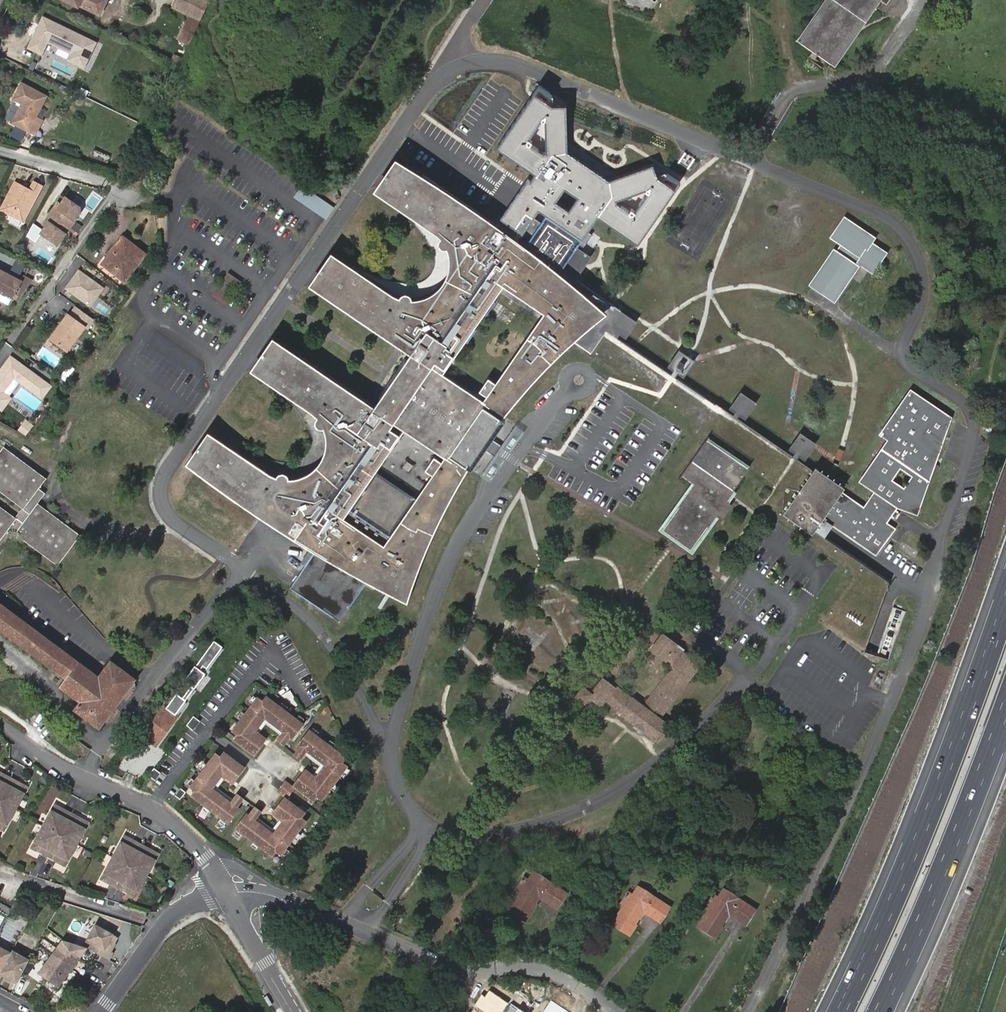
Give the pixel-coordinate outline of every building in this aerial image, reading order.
[(95,0),(63,0),(76,6),(78,3),(97,13),(101,5),(94,2),(95,0)] [(188,45),(206,0),(172,0),(169,8),(185,15),(175,40),(188,45)] [(797,42),(801,45),(832,0),(826,0),(797,42)] [(801,45),(813,52),(826,61),(831,65),(877,0),(832,0),(801,45)] [(831,65),(836,68),(882,1),(882,0),(877,0),(831,65)] [(43,14),(26,48),(42,56),(49,42),(71,53),(67,60),(85,69),(99,42),(43,14)] [(821,68),(826,61),(813,52),(808,59),(821,68)] [(169,62),(178,66),(182,58),(173,54),(169,62)] [(47,97),(23,84),(14,100),(23,105),(13,123),(35,135),(42,121),(37,117),(47,97)] [(109,156),(94,150),(92,156),(107,162),(109,156)] [(602,155),(597,152),(594,159),(599,161),(602,155)] [(277,476),(210,429),(187,461),(314,552),(288,588),(338,623),(366,583),(406,604),(420,564),(425,552),(430,541),(435,529),(441,518),(446,506),(452,495),(467,470),(481,450),(489,455),(495,447),(496,445),(488,439),(507,412),(515,402),(523,392),(530,382),(539,373),(548,364),(557,355),(564,349),(572,341),(573,340),(579,336),(584,332),(590,328),(595,324),(601,321),(606,318),(609,317),(586,297),(563,277),(569,269),(586,245),(550,220),(529,249),(401,158),(378,190),(446,238),(451,248),(453,259),(452,273),(446,284),(437,293),(425,299),(414,301),(403,299),(335,251),(313,283),(412,354),(376,406),(276,335),(253,368),(320,415),(325,426),(328,436),(326,450),(321,461),(312,470),(299,477),(288,478),(277,476)] [(16,184),(2,211),(24,223),(42,187),(35,183),(30,192),(16,184)] [(325,217),(332,205),(298,183),(291,195),(325,217)] [(49,223),(41,234),(58,246),(81,213),(80,208),(66,199),(58,210),(55,208),(46,221),(49,223)] [(842,244),(838,249),(835,254),(812,288),(832,302),(859,263),(874,273),(884,259),(869,248),(873,243),(842,222),(832,237),(842,244)] [(76,223),(73,228),(78,232),(82,228),(76,223)] [(25,237),(22,243),(31,247),(34,240),(25,237)] [(116,268),(113,273),(124,281),(145,254),(123,238),(106,261),(116,268)] [(103,265),(113,273),(116,268),(106,261),(103,265)] [(12,301),(15,295),(21,298),(31,282),(23,278),(21,283),(0,272),(0,294),(12,301)] [(224,305),(240,281),(226,272),(210,296),(224,305)] [(65,324),(58,332),(57,331),(51,340),(60,346),(61,345),(68,350),(84,327),(69,316),(63,323),(65,324)] [(0,373),(0,408),(3,410),(11,399),(3,393),(15,378),(42,398),(50,387),(11,358),(0,373)] [(812,471),(784,511),(812,531),(821,519),(875,556),(823,630),(818,626),(769,694),(799,715),(836,663),(829,658),(841,642),(847,646),(865,621),(859,617),(884,582),(889,586),(919,545),(896,528),(887,522),(891,516),(896,510),(898,506),(918,513),(951,417),(910,388),(881,433),(888,438),(869,466),(860,481),(874,491),(863,506),(841,490),(844,486),(830,476),(816,466),(814,468),(814,469),(812,471)] [(19,428),(26,433),(31,426),(24,421),(19,428)] [(692,459),(689,463),(684,470),(682,473),(695,483),(680,506),(681,506),(666,529),(691,547),(707,524),(708,525),(717,514),(722,517),(731,504),(726,501),(734,489),(749,467),(706,438),(692,459)] [(4,448),(0,453),(0,490),(25,508),(16,519),(0,507),(0,555),(16,534),(59,566),(80,536),(38,504),(46,494),(39,489),(46,479),(4,448)] [(35,453),(33,455),(44,464),(46,461),(35,453)] [(67,679),(61,687),(80,703),(75,710),(100,728),(135,680),(111,662),(99,677),(0,604),(0,629),(67,679)] [(584,689),(577,697),(584,702),(588,697),(601,706),(606,700),(623,713),(622,714),(659,741),(670,728),(659,719),(699,665),(683,652),(684,650),(677,645),(677,646),(656,631),(646,645),(667,660),(666,661),(674,667),(643,708),(614,687),(613,689),(602,681),(592,695),(584,689)] [(252,757),(260,745),(250,737),(262,720),(280,732),(278,735),(274,741),(281,746),(287,738),(289,740),(301,723),(299,721),(294,718),(290,715),(283,710),(277,706),(263,696),(259,701),(255,697),(253,700),(249,704),(241,716),(237,721),(235,724),(241,727),(234,736),(230,742),(252,757)] [(177,720),(162,709),(140,737),(156,749),(162,740),(159,738),(167,727),(170,729),(177,720)] [(197,722),(190,717),(182,728),(189,733),(197,722)] [(250,737),(260,745),(263,741),(255,736),(263,724),(278,735),(280,732),(262,720),(250,737)] [(229,733),(234,736),(241,727),(235,724),(229,733)] [(331,747),(325,743),(320,739),(313,734),(308,730),(305,729),(294,745),(296,746),(290,755),(297,759),(301,755),(303,751),(322,765),(309,783),(298,775),(290,787),(293,789),(312,802),(315,798),(322,789),(327,792),(329,789),(333,783),(337,778),(341,773),(345,768),(346,766),(342,762),(345,757),(334,749),(331,747)] [(747,748),(738,760),(741,762),(750,750),(747,748)] [(301,771),(298,775),(309,783),(322,765),(303,751),(301,755),(317,766),(309,777),(301,771)] [(192,783),(188,788),(186,790),(190,793),(187,798),(199,806),(202,808),(207,812),(214,816),(219,820),(225,824),(227,825),(238,810),(236,808),(242,799),(235,794),(231,800),(228,803),(211,790),(223,774),(234,781),(243,769),(221,753),(218,758),(212,767),(206,763),(204,766),(200,771),(192,783)] [(213,754),(206,763),(212,767),(218,758),(213,754)] [(150,769),(145,777),(151,782),(157,774),(150,769)] [(232,785),(234,781),(223,774),(211,790),(228,803),(231,800),(217,790),(224,780),(232,785)] [(24,789),(9,780),(0,776),(0,831),(2,832),(13,811),(24,789)] [(290,794),(293,789),(290,787),(282,782),(275,793),(282,798),(285,800),(290,794)] [(178,789),(172,797),(177,801),(183,793),(178,789)] [(320,801),(327,792),(322,789),(315,798),(320,801)] [(304,813),(285,800),(282,798),(274,809),(284,816),(271,834),(253,821),(255,818),(259,812),(252,807),(247,816),(244,814),(233,830),(235,831),(240,835),(244,838),(252,843),(257,847),(260,849),(272,858),(275,852),(280,856),(282,853),(286,848),(289,844),(293,839),(296,834),(299,830),(295,826),(301,818),(304,813)] [(61,867),(73,842),(83,824),(68,816),(51,807),(42,825),(30,851),(47,860),(61,867)] [(271,829),(255,818),(253,821),(271,834),(284,816),(274,809),(271,813),(278,818),(271,829)] [(306,822),(301,818),(295,826),(299,830),(306,822)] [(112,859),(101,882),(118,890),(133,898),(144,875),(154,855),(139,847),(122,838),(112,859)] [(303,882),(312,886),(316,874),(308,871),(306,875),(298,872),(294,879),(303,882)] [(535,896),(540,898),(556,908),(565,894),(533,873),(527,881),(524,879),(516,890),(519,892),(507,911),(524,922),(532,910),(528,907),(535,896)] [(639,910),(643,913),(659,923),(668,908),(637,888),(632,896),(627,893),(619,904),(623,906),(612,924),(629,935),(635,925),(632,922),(639,910)] [(725,912),(729,915),(744,925),(754,911),(723,890),(717,898),(713,895),(705,907),(708,909),(697,927),(714,937),(721,927),(716,924),(725,912)] [(532,910),(540,898),(535,896),(528,907),(532,910)] [(635,925),(643,913),(639,910),(632,922),(635,925)] [(721,927),(729,915),(725,912),(716,924),(721,927)] [(122,939),(96,925),(84,946),(89,949),(110,961),(122,939)] [(292,936),(295,929),(288,926),(285,933),(292,936)] [(61,988),(89,949),(63,940),(40,974),(61,988)] [(2,975),(12,954),(0,948),(0,974),(2,975)] [(13,952),(12,954),(2,975),(20,983),(31,961),(13,952)]
